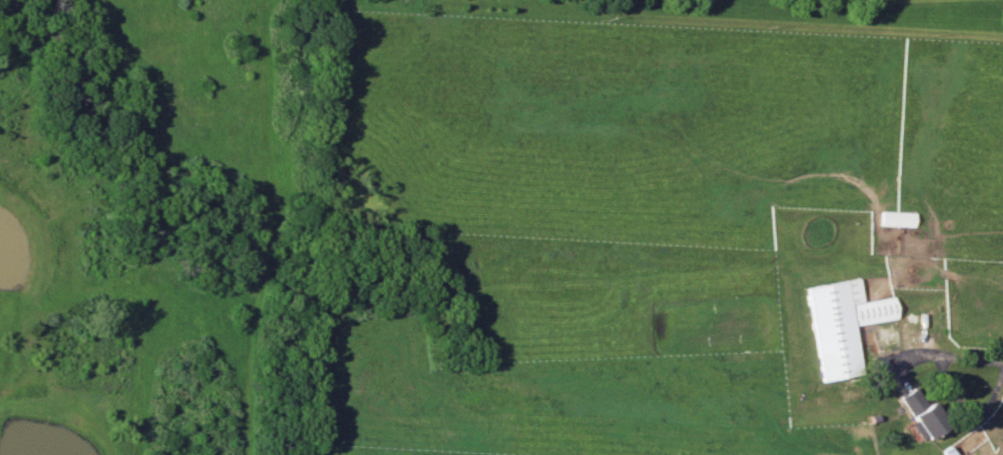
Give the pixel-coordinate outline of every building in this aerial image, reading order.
[(914,228),(914,213),(879,213),(879,228),(914,228)] [(820,383),(863,377),(855,327),(896,320),(892,299),(862,303),(858,281),(806,289),(820,383)] [(926,439),(945,426),(916,384),(897,398),(926,439)]
